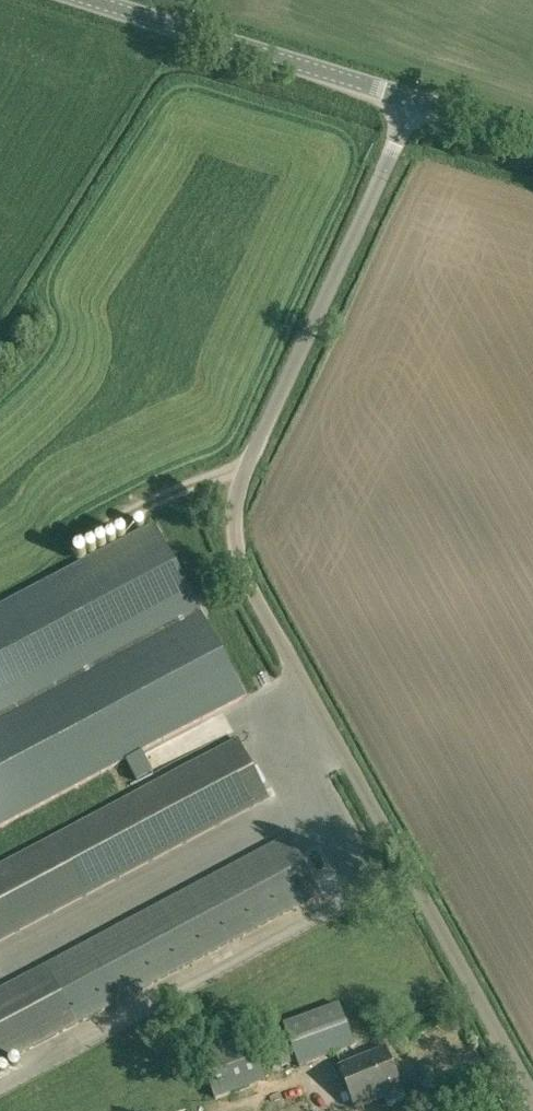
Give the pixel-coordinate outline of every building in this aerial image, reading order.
[(244,698),(153,527),(0,608),(0,827),(244,698)] [(269,798),(238,740),(0,866),(0,941),(269,798)] [(320,895),(289,837),(0,991),(0,1065),(320,895)] [(292,1040),(346,1021),(340,1001),(285,1020),(292,1040)] [(346,1021),(292,1040),(301,1066),(355,1047),(346,1021)] [(250,1040),(200,1058),(215,1099),(265,1081),(250,1040)] [(298,1059),(291,1041),(276,1047),(283,1065),(298,1059)] [(389,1105),(406,1098),(386,1047),(339,1066),(356,1108),(385,1096),(389,1105)]
